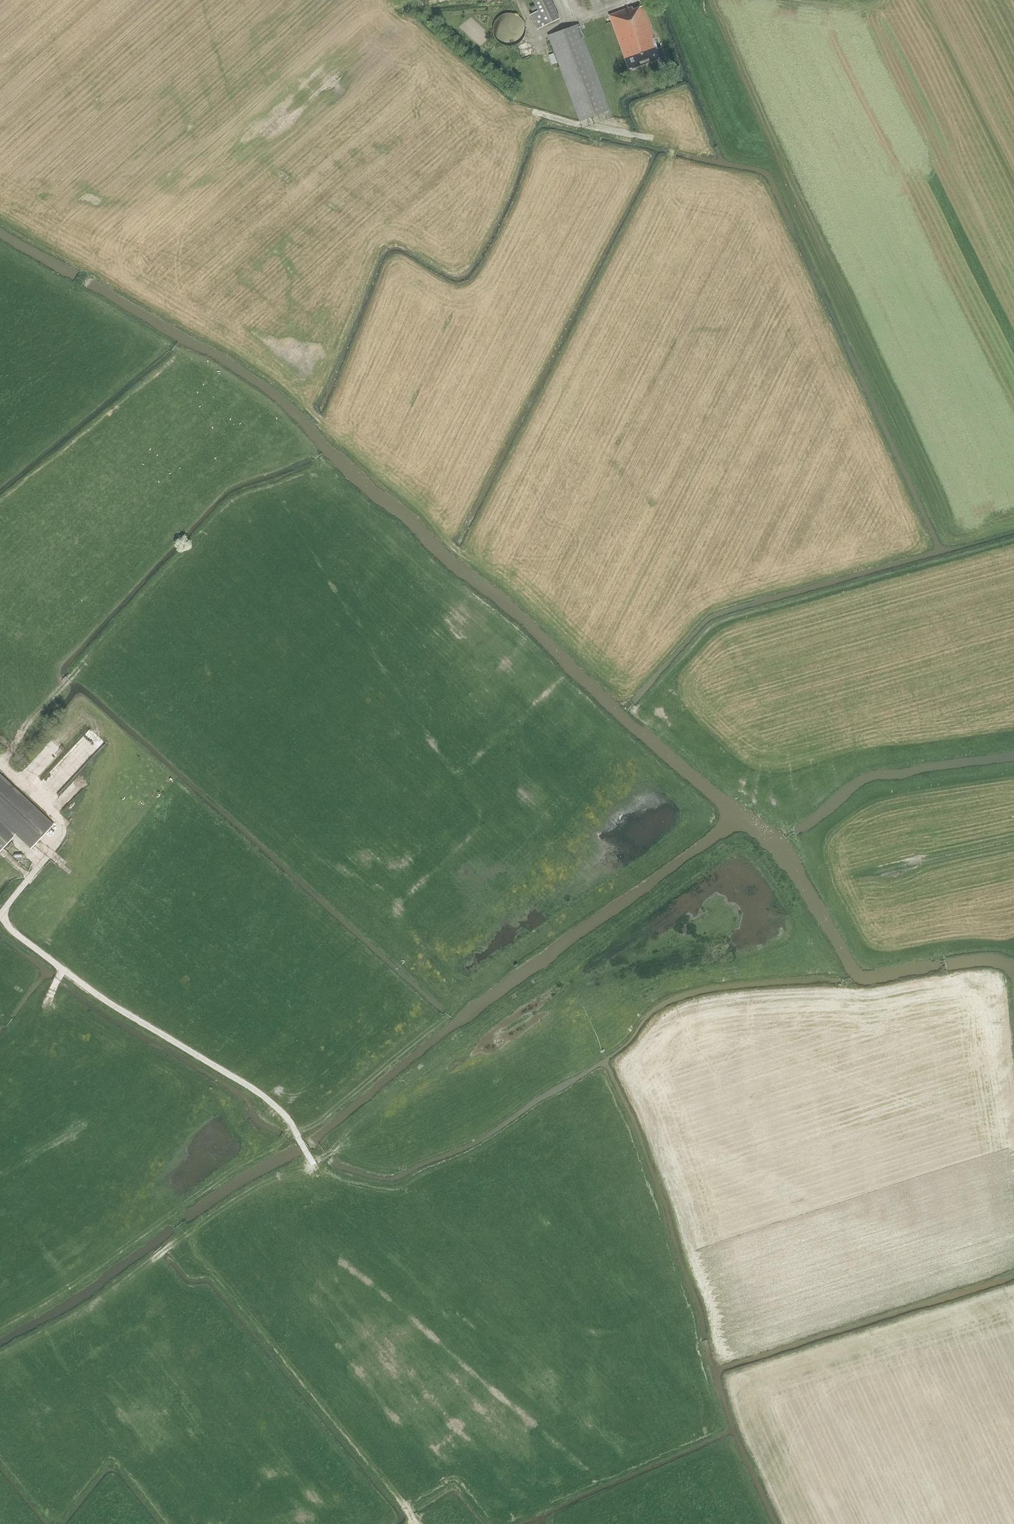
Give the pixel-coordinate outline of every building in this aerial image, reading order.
[(530,15),(537,29),(559,18),(550,0),(532,0),(538,11),(530,15)] [(632,6),(609,15),(629,69),(664,56),(661,47),(657,48),(642,6),(633,9),(632,6)] [(507,13),(505,13),(504,13),(503,14),(502,14),(500,15),(500,16),(499,16),(498,17),(497,18),(496,19),(496,20),(495,22),(494,23),(494,24),(493,27),(493,31),(493,33),(494,35),(494,36),(495,37),(495,39),(496,40),(497,41),(499,43),(500,44),(501,44),(504,45),(505,45),(507,46),(509,46),(511,46),(514,45),(515,45),(517,44),(519,43),(520,42),(521,41),(522,40),(523,39),(523,38),(523,37),(524,36),(525,34),(525,33),(525,32),(525,30),(525,27),(525,26),(525,25),(525,24),(524,23),(524,22),(524,21),(523,20),(521,18),(519,16),(519,15),(518,15),(515,14),(513,13),(511,13),(509,13),(507,13)] [(580,121),(610,110),(579,26),(579,24),(549,35),(580,121)] [(635,699),(639,702),(651,689),(647,686),(635,699)] [(71,784),(103,748),(88,734),(64,760),(68,763),(65,765),(70,769),(63,776),(71,784)] [(31,848),(53,824),(0,774),(0,820),(31,848)] [(15,836),(0,822),(0,851),(15,836)]
